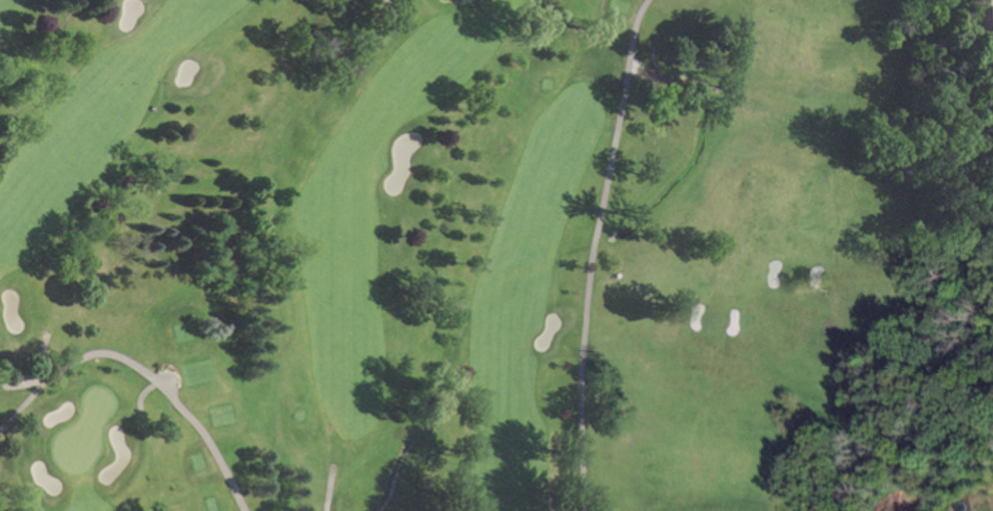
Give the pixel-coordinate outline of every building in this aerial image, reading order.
[(978,10),(977,19),(970,19),(970,10),(978,10)]
